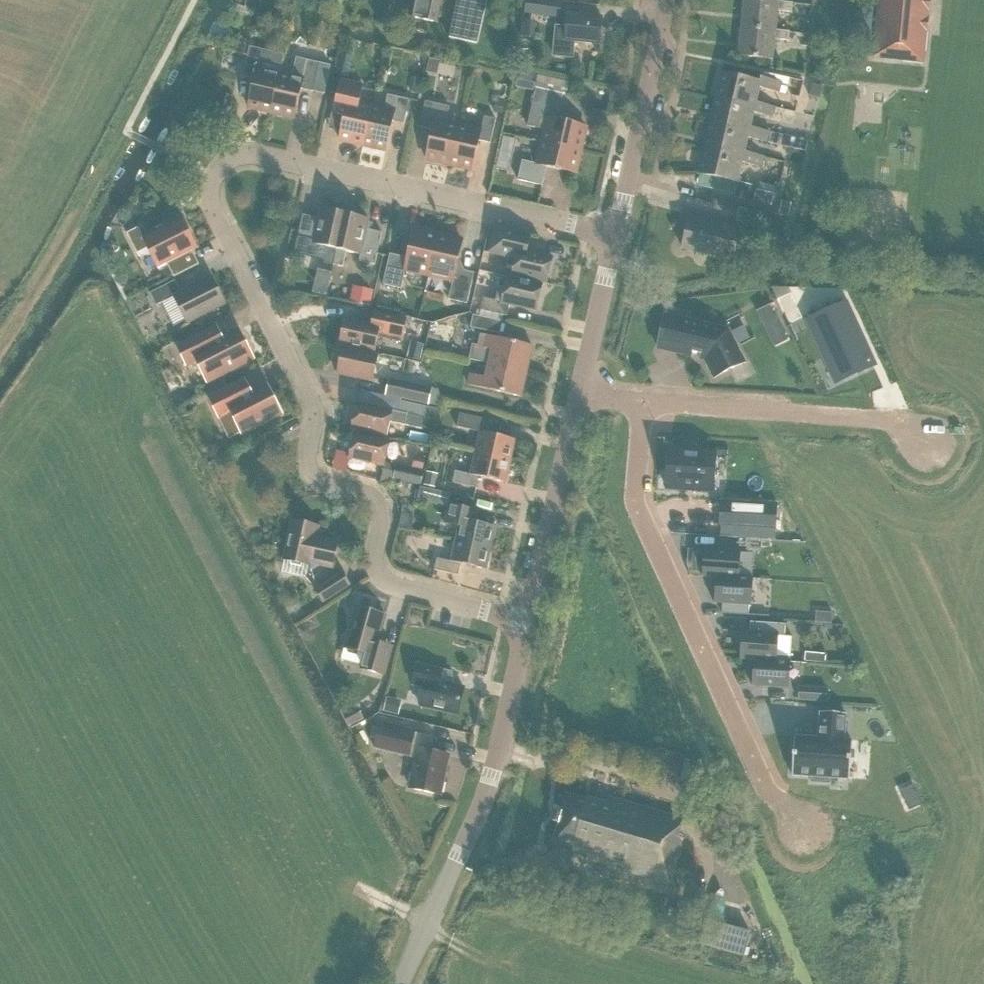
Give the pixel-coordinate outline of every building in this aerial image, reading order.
[(405,16),(437,23),(442,0),(409,0),(405,16)] [(449,38),(477,44),(487,0),(457,0),(449,38)] [(560,18),(561,2),(545,0),(529,0),(527,15),(560,18)] [(778,1),(766,0),(744,0),(741,26),(775,30),(777,11),(792,12),(792,3),(778,1)] [(923,62),(929,0),(879,0),(873,57),(923,62)] [(553,56),(572,58),(574,42),(599,44),(602,17),(568,13),(566,28),(556,27),(553,56)] [(525,19),(523,28),(530,30),(532,21),(525,19)] [(790,31),(775,30),(741,26),(738,56),(772,59),(774,39),(789,40),(790,31)] [(271,112),(280,74),(284,53),(249,45),(243,74),(255,77),(248,107),(271,112)] [(295,58),(291,76),(280,74),(271,112),(294,118),(301,89),(323,94),(330,65),(295,58)] [(425,72),(436,74),(438,61),(428,59),(425,72)] [(337,60),(334,74),(348,77),(351,63),(337,60)] [(519,70),(515,87),(535,91),(536,88),(539,75),(519,70)] [(760,82),(722,73),(716,99),(755,108),(756,103),(760,88),(779,92),(781,82),(761,77),(760,82)] [(340,140),(363,145),(371,107),(359,104),(363,85),(341,80),(335,108),(346,111),(340,140)] [(819,84),(809,82),(807,94),(816,96),(819,84)] [(535,91),(527,126),(545,130),(542,141),(581,150),(586,127),(557,121),(563,94),(536,88),(535,91)] [(387,95),(384,110),(371,107),(363,145),(386,151),(392,121),(404,124),(409,99),(387,95)] [(496,99),(493,112),(503,114),(506,102),(496,99)] [(755,108),(716,99),(710,123),(749,132),(750,127),(754,112),(773,117),(776,107),(756,103),(755,108)] [(426,160),(449,165),(458,126),(445,123),(449,106),(425,101),(419,127),(433,130),(426,160)] [(480,131),(458,126),(449,165),(472,170),(479,141),(490,143),(496,119),(484,116),(480,131)] [(710,123),(704,148),(743,157),(745,152),(748,137),(768,142),(770,132),(750,127),(749,132),(710,123)] [(512,167),(516,134),(503,132),(499,166),(512,167)] [(770,132),(768,142),(776,144),(778,134),(770,132)] [(798,139),(795,152),(805,154),(808,141),(798,139)] [(522,160),(518,180),(542,185),(546,166),(576,173),(581,150),(542,141),(537,164),(522,160)] [(762,167),(764,157),(745,152),(743,157),(704,148),(699,174),(738,183),(742,162),(762,167)] [(756,190),(753,202),(771,206),(774,194),(758,190),(756,190)] [(782,200),(779,213),(789,215),(791,202),(782,200)] [(323,262),(333,265),(344,213),(320,208),(318,218),(303,215),(295,247),(311,251),(313,244),(327,247),(323,262)] [(735,221),(759,227),(763,213),(738,208),(735,221)] [(366,229),(368,219),(344,213),(333,265),(343,267),(346,252),(360,255),(359,261),(375,265),(382,233),(366,229)] [(682,247),(733,259),(740,229),(689,217),(682,247)] [(198,262),(191,248),(196,245),(182,219),(143,239),(138,228),(127,233),(137,254),(148,248),(157,267),(166,263),(173,275),(198,262)] [(512,275),(547,283),(553,257),(521,250),(525,235),(494,227),(488,252),(515,258),(512,275)] [(405,271),(429,276),(438,234),(414,229),(407,258),(390,254),(383,284),(401,289),(405,271)] [(456,269),(462,239),(438,234),(429,276),(453,281),(449,299),(467,303),(474,273),(456,269)] [(175,281),(150,293),(156,306),(162,303),(173,326),(186,320),(188,324),(225,305),(211,276),(180,292),(175,281)] [(495,300),(483,297),(480,310),(507,316),(510,304),(536,310),(542,285),(507,277),(504,288),(498,287),(495,300)] [(348,302),(369,306),(372,290),(351,285),(348,302)] [(790,303),(779,308),(791,333),(801,329),(790,303)] [(772,304),(757,311),(763,324),(778,316),(772,304)] [(845,304),(808,321),(825,356),(829,354),(841,378),(838,380),(836,376),(834,377),(836,381),(873,364),(873,363),(872,363),(845,304)] [(345,319),(339,345),(375,352),(378,336),(401,341),(406,319),(375,312),(372,325),(345,319)] [(470,326),(498,332),(501,321),(472,314),(470,326)] [(744,362),(728,330),(666,315),(658,348),(692,356),(693,352),(700,354),(699,358),(705,359),(714,377),(744,362)] [(238,330),(223,338),(216,324),(175,345),(186,366),(194,362),(204,383),(253,358),(238,330)] [(489,362),(489,363),(527,371),(532,346),(480,334),(478,345),(471,343),(468,357),(489,362)] [(411,342),(407,358),(420,361),(424,345),(411,342)] [(372,381),(378,355),(343,348),(337,374),(372,381)] [(521,397),(527,371),(489,363),(486,378),(471,374),(468,385),(521,397)] [(384,394),(427,404),(431,388),(388,378),(384,394)] [(281,414),(266,385),(251,393),(244,380),(209,398),(229,437),(241,431),(242,433),(281,414)] [(437,409),(400,401),(398,412),(357,403),(351,429),(386,437),(390,421),(404,424),(406,414),(425,419),(426,415),(435,417),(437,409)] [(457,427),(480,432),(475,453),(510,461),(515,440),(489,434),(492,421),(460,414),(457,427)] [(355,432),(349,458),(384,466),(390,440),(355,432)] [(668,451),(666,487),(714,490),(716,454),(668,451)] [(505,483),(510,461),(475,453),(470,474),(455,471),(452,483),(477,488),(479,477),(505,483)] [(415,456),(412,468),(422,471),(425,458),(415,456)] [(393,479),(421,485),(424,471),(422,471),(412,468),(396,465),(393,479)] [(437,472),(426,470),(423,484),(434,486),(437,472)] [(420,487),(417,499),(429,502),(432,490),(420,487)] [(721,501),(719,525),(776,529),(777,505),(721,501)] [(459,527),(456,540),(491,548),(496,526),(470,521),(473,510),(448,504),(444,523),(459,527)] [(399,526),(408,528),(411,514),(402,512),(399,526)] [(285,560),(282,573),(306,578),(309,565),(310,566),(311,563),(332,568),(338,542),(317,537),(319,527),(292,521),(283,560),(285,560)] [(421,533),(399,529),(395,547),(403,549),(406,534),(420,538),(421,533)] [(486,569),(491,548),(456,540),(451,561),(436,558),(434,570),(458,575),(461,564),(486,569)] [(738,577),(740,553),(741,553),(741,551),(704,549),(704,550),(702,575),(702,576),(716,577),(716,576),(738,577)] [(314,589),(323,602),(350,585),(341,572),(314,589)] [(751,604),(752,579),(753,579),(753,578),(738,577),(716,576),(716,577),(715,601),(714,601),(714,602),(751,605),(751,604)] [(361,669),(384,675),(393,643),(379,639),(386,615),(355,607),(344,648),(366,654),(361,669)] [(816,612),(816,622),(831,623),(832,613),(816,612)] [(776,661),(776,660),(778,634),(741,632),(741,633),(742,633),(740,658),(740,659),(754,660),(776,661)] [(805,652),(805,661),(817,662),(818,653),(805,652)] [(754,660),(752,684),(752,685),(789,688),(789,687),(788,687),(790,662),(791,662),(791,661),(776,660),(776,661),(754,660)] [(425,688),(421,706),(457,715),(464,688),(439,682),(442,670),(418,665),(413,685),(425,688)] [(800,687),(799,699),(826,701),(827,689),(800,687)] [(387,697),(384,711),(398,714),(401,700),(387,697)] [(362,718),(357,707),(342,715),(348,726),(362,718)] [(794,736),(792,775),(811,776),(811,782),(829,783),(829,778),(849,779),(852,740),(843,739),(846,715),(820,712),(818,738),(794,736)] [(448,756),(420,749),(423,736),(380,726),(374,748),(417,758),(410,788),(440,795),(448,756)] [(567,794),(553,842),(573,847),(573,850),(588,854),(586,860),(668,884),(674,863),(680,843),(682,838),(677,837),(682,818),(607,796),(605,802),(587,797),(586,800),(567,794)] [(689,915),(712,922),(720,898),(695,892),(692,900),(681,897),(671,929),(684,933),(689,915)] [(702,949),(749,950),(750,925),(702,924),(702,949)]
